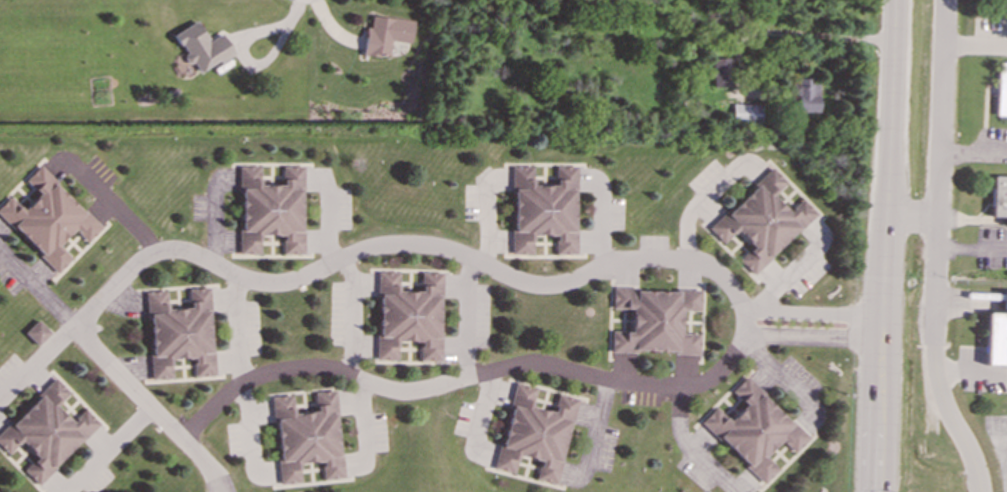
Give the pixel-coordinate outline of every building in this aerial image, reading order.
[(996,9),(1006,9),(1006,0),(996,0),(996,9)] [(413,20),(372,15),(371,27),(367,27),(364,54),(389,57),(392,41),(410,43),(413,20)] [(235,54),(224,33),(209,41),(199,21),(175,34),(190,63),(194,61),(200,72),(235,54)] [(713,86),(732,86),(731,57),(713,58),(713,86)] [(1006,116),(1006,62),(996,62),(995,116),(1006,116)] [(817,112),(817,79),(796,78),(795,112),(817,112)] [(760,104),(732,103),(732,122),(760,122),(760,104)] [(41,165),(26,180),(39,194),(23,210),(10,196),(0,205),(0,213),(57,273),(72,259),(59,244),(75,229),(87,242),(101,229),(41,165)] [(241,254),(261,254),(261,235),(283,235),(283,254),(303,254),(304,165),(283,165),(283,185),(261,185),(262,166),(241,166),(241,254)] [(512,254),(533,254),(533,235),(555,236),(555,254),(575,254),(576,166),(555,166),(555,186),(533,185),(533,166),(513,166),(512,254)] [(816,214),(802,198),(787,211),(773,195),(786,183),(773,169),(708,227),(722,243),(737,230),(752,247),(738,259),(750,273),(816,214)] [(991,176),(990,216),(1004,216),(1004,226),(1006,226),(1006,176),(991,176)] [(379,271),(377,359),(397,360),(398,341),(420,341),(420,360),(440,361),(442,270),(421,270),(421,291),(399,291),(399,271),(379,271)] [(214,375),(210,287),(189,288),(190,308),(168,309),(167,291),(148,291),(151,380),(172,379),(171,359),(194,358),(195,376),(214,375)] [(699,289),(612,289),(612,308),(630,308),(630,331),(611,331),(611,352),(698,352),(698,333),(680,333),(680,311),(699,311),(699,289)] [(1003,292),(1003,313),(986,312),(984,365),(1006,366),(1006,292),(1003,292)] [(50,333),(38,319),(24,332),(36,345),(50,333)] [(700,423),(765,483),(778,469),(764,456),(779,440),(793,453),(808,437),(744,377),(730,392),(744,404),(729,420),(715,407),(700,423)] [(98,422),(84,408),(72,421),(56,406),(70,392),(55,378),(0,434),(0,448),(7,454),(20,441),(36,457),(23,471),(37,485),(98,422)] [(557,484),(574,398),(556,394),(553,411),(531,407),(536,387),(514,383),(497,469),(514,473),(517,455),(540,460),(535,479),(557,484)] [(280,484),(301,483),(300,463),(322,461),(323,479),(342,477),(336,390),(315,392),(316,412),(294,413),(293,395),(274,396),(280,484)]
